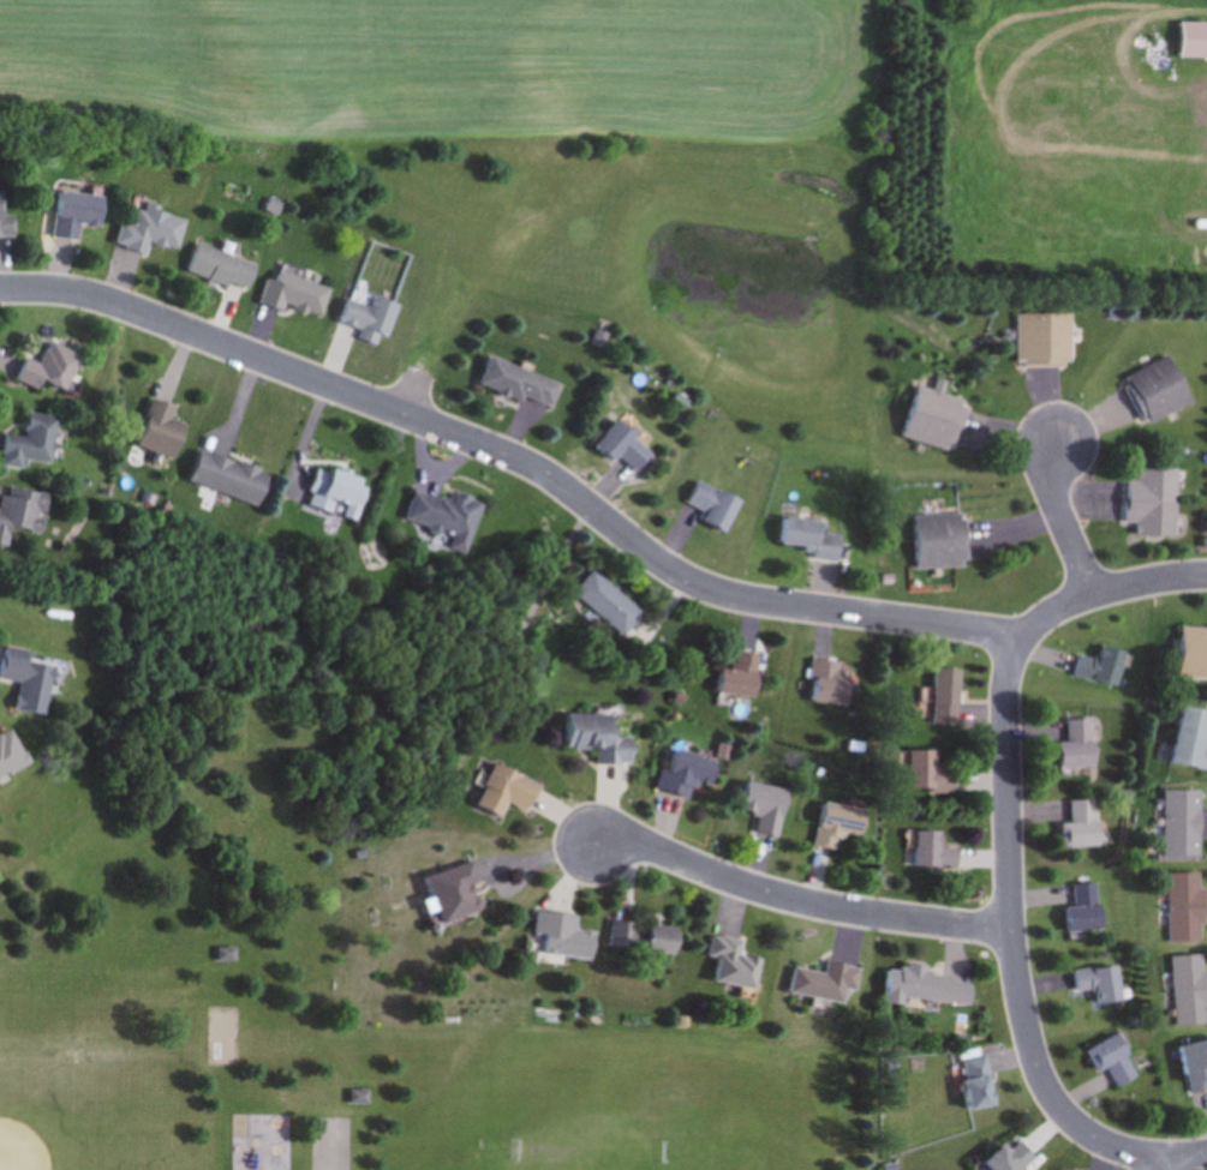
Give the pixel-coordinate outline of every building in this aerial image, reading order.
[(1206,59),(1206,23),(1171,24),(1171,59),(1206,59)] [(82,241),(84,225),(106,228),(111,199),(61,192),(54,237),(82,241)] [(18,215),(9,216),(8,193),(0,193),(0,238),(18,237),(18,215)] [(153,245),(182,252),(190,218),(148,209),(147,213),(137,211),(134,226),(123,223),(118,247),(151,255),(153,245)] [(199,245),(190,274),(252,293),(261,264),(199,245)] [(271,271),(263,302),(327,319),(335,288),(271,271)] [(375,308),(350,299),(340,324),(364,332),(361,341),(386,349),(402,304),(379,296),(375,308)] [(1020,314),(1020,367),(1075,367),(1075,314),(1020,314)] [(43,366),(27,358),(16,379),(41,391),(46,382),(71,394),(89,358),(55,342),(43,366)] [(1124,379),(1147,427),(1197,403),(1175,355),(1124,379)] [(493,359),(484,386),(559,411),(568,384),(493,359)] [(958,451),(970,400),(921,388),(908,440),(958,451)] [(187,426),(174,422),(178,409),(154,401),(140,449),(177,460),(187,426)] [(27,460),(53,465),(61,418),(23,412),(19,436),(6,434),(1,465),(25,469),(27,460)] [(602,446),(641,477),(658,456),(639,441),(642,437),(623,421),(602,446)] [(371,480),(318,465),(306,506),(359,522),(371,480)] [(1181,470),(1142,469),(1142,481),(1131,481),(1131,525),(1138,525),(1138,537),(1180,538),(1181,470)] [(709,524),(733,534),(747,500),(701,480),(690,505),(713,515),(709,524)] [(470,556),(486,511),(420,486),(407,521),(456,539),(452,549),(470,556)] [(10,549),(13,531),(43,536),(50,495),(7,487),(2,511),(0,511),(0,547),(10,549)] [(972,515),(918,517),(920,570),(973,568),(972,515)] [(786,518),(782,550),(845,556),(847,537),(829,535),(830,523),(786,518)] [(648,613),(596,572),(577,597),(629,637),(648,613)] [(1184,629),(1181,679),(1206,680),(1206,630),(1184,629)] [(1100,660),(1082,655),(1077,677),(1121,688),(1131,653),(1104,646),(1100,660)] [(59,666),(32,661),(33,654),(0,648),(0,679),(24,683),(19,711),(51,717),(59,666)] [(723,667),(719,693),(760,699),(764,674),(756,673),(759,655),(738,652),(735,669),(723,667)] [(854,706),(856,665),(813,662),(811,704),(854,706)] [(967,671),(940,669),(936,725),(963,727),(967,671)] [(1184,707),(1172,765),(1206,772),(1206,712),(1184,707)] [(599,751),(598,764),(638,765),(639,737),(625,737),(625,716),(568,715),(567,751),(599,751)] [(1072,721),(1071,743),(1062,743),(1061,768),(1098,768),(1099,721),(1072,721)] [(35,765),(16,728),(0,737),(0,783),(35,765)] [(661,770),(656,789),(694,799),(697,785),(715,789),(722,762),(673,749),(667,771),(661,770)] [(946,751),(914,751),(914,791),(959,791),(959,772),(946,772),(946,751)] [(543,785),(495,765),(478,807),(504,818),(510,803),(532,812),(543,785)] [(735,812),(760,815),(757,838),(784,842),(792,789),(739,782),(735,812)] [(1204,859),(1204,791),(1167,791),(1167,859),(1204,859)] [(1067,849),(1104,848),(1102,800),(1074,801),(1075,825),(1066,825),(1067,849)] [(868,838),(874,814),(829,802),(817,845),(839,851),(844,832),(868,838)] [(921,831),(921,868),(963,868),(963,849),(949,849),(949,831),(921,831)] [(481,917),(479,868),(435,871),(438,919),(481,917)] [(1171,874),(1171,944),(1206,944),(1206,874),(1171,874)] [(1103,883),(1077,886),(1079,907),(1072,908),(1075,934),(1109,929),(1103,883)] [(582,916),(540,913),(537,957),(601,961),(603,933),(581,932),(582,916)] [(688,931),(614,921),(611,947),(685,956),(688,931)] [(746,940),(714,936),(711,962),(717,962),(715,984),(760,989),(764,959),(744,956),(746,940)] [(1206,1026),(1206,956),(1175,958),(1178,1027),(1206,1026)] [(865,967),(831,962),(829,974),(797,969),(793,995),(850,1003),(852,990),(861,991),(865,967)] [(1123,965),(1077,971),(1079,995),(1100,992),(1102,1006),(1127,1002),(1123,965)] [(892,972),(889,1003),(908,1004),(908,998),(977,1004),(979,979),(892,972)] [(1143,1080),(1126,1035),(1091,1049),(1102,1076),(1110,1072),(1117,1089),(1143,1080)] [(1184,1048),(1192,1092),(1206,1089),(1206,1043),(1184,1048)] [(978,1111),(1002,1106),(992,1057),(968,1061),(978,1111)] [(990,1164),(996,1169),(1030,1169),(1041,1159),(1017,1136),(990,1164)]
